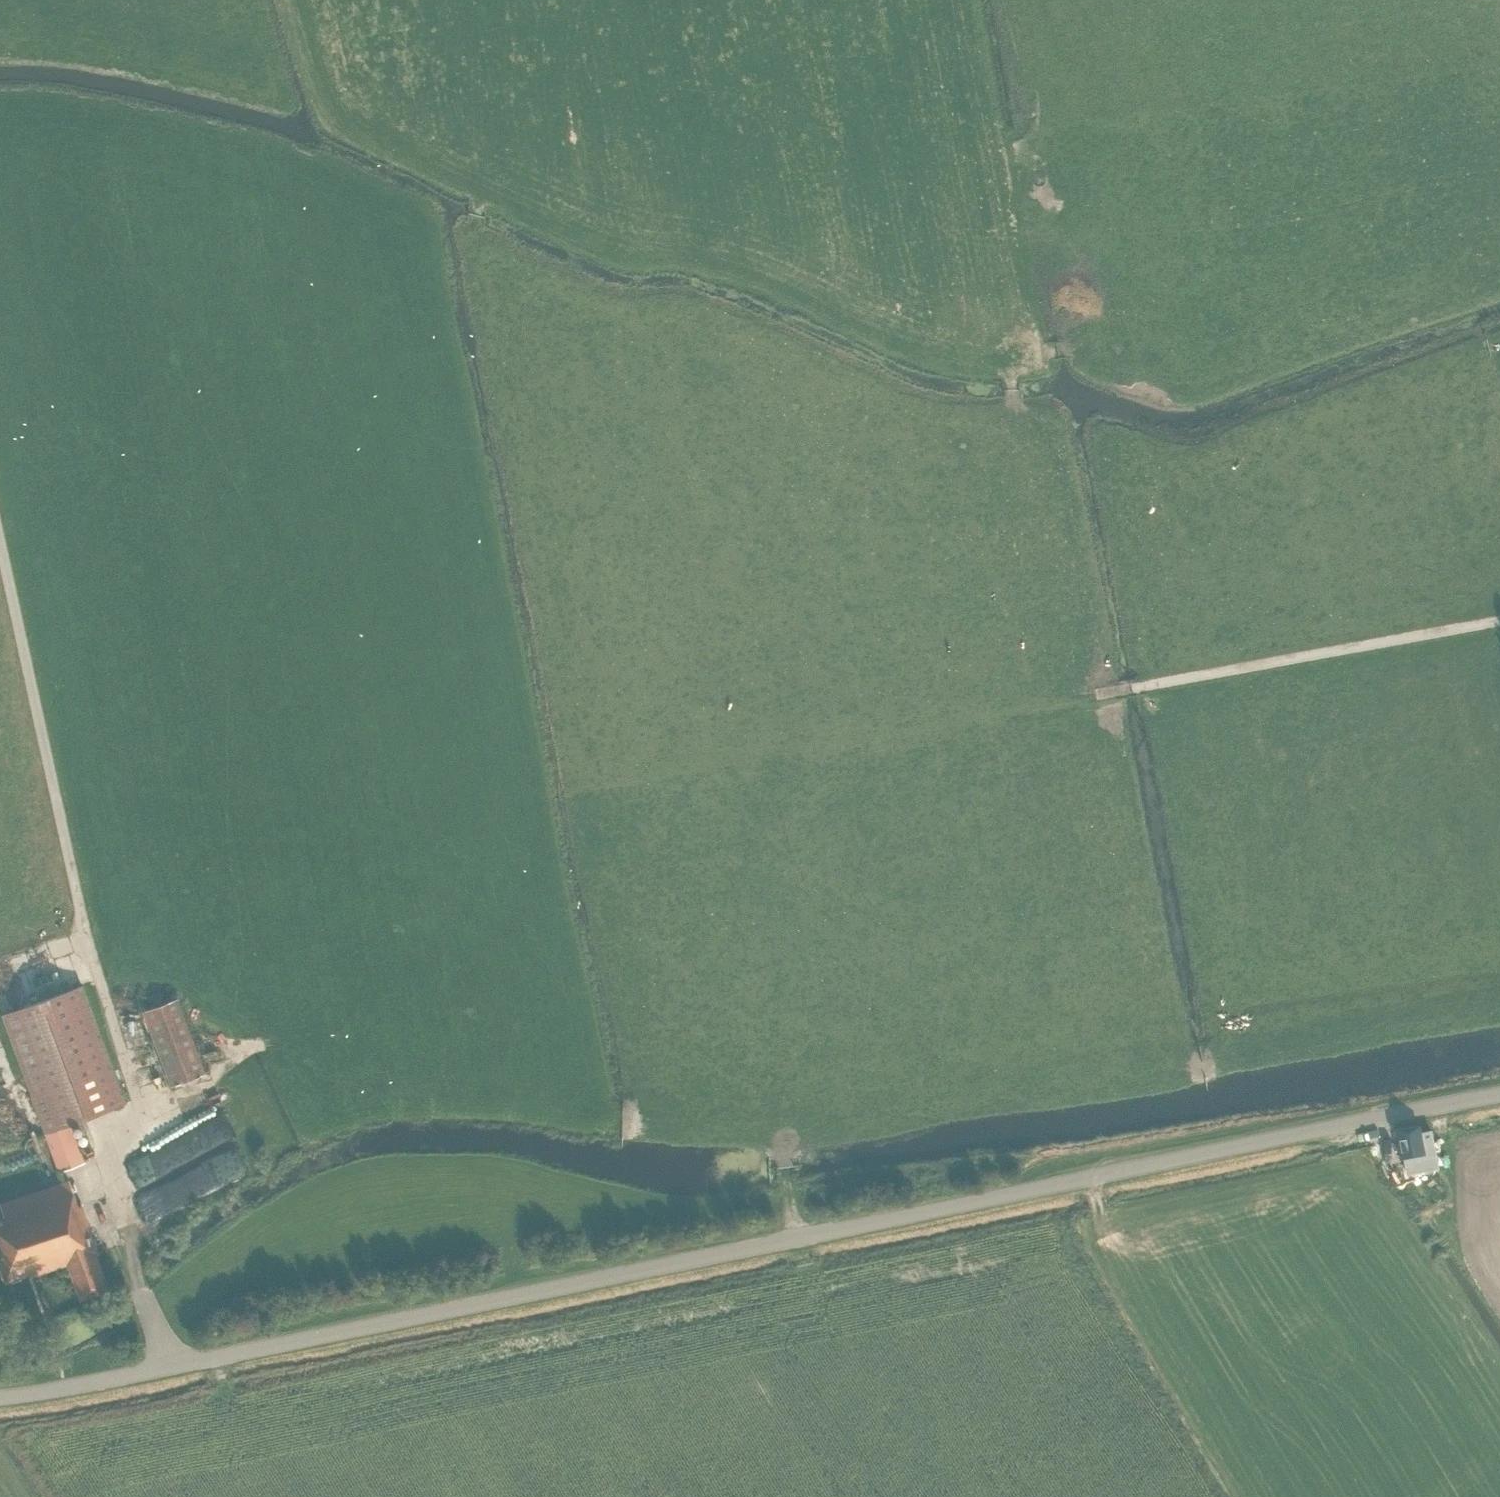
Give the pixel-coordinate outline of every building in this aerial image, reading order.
[(32,1096),(31,1096),(59,1171),(85,1162),(71,1122),(126,1103),(82,986),(1,1015),(32,1096)] [(169,1085),(205,1072),(178,997),(142,1010),(169,1085)] [(1401,1157),(1424,1153),(1426,1161),(1436,1160),(1433,1146),(1430,1130),(1420,1132),(1419,1125),(1396,1129),(1401,1157)] [(1420,1167),(1407,1178),(1439,1214),(1452,1202),(1420,1167)] [(33,1275),(68,1263),(80,1299),(109,1288),(97,1253),(99,1252),(81,1203),(78,1204),(70,1178),(0,1203),(3,1210),(0,1210),(0,1264),(6,1282),(32,1272),(33,1275)]
